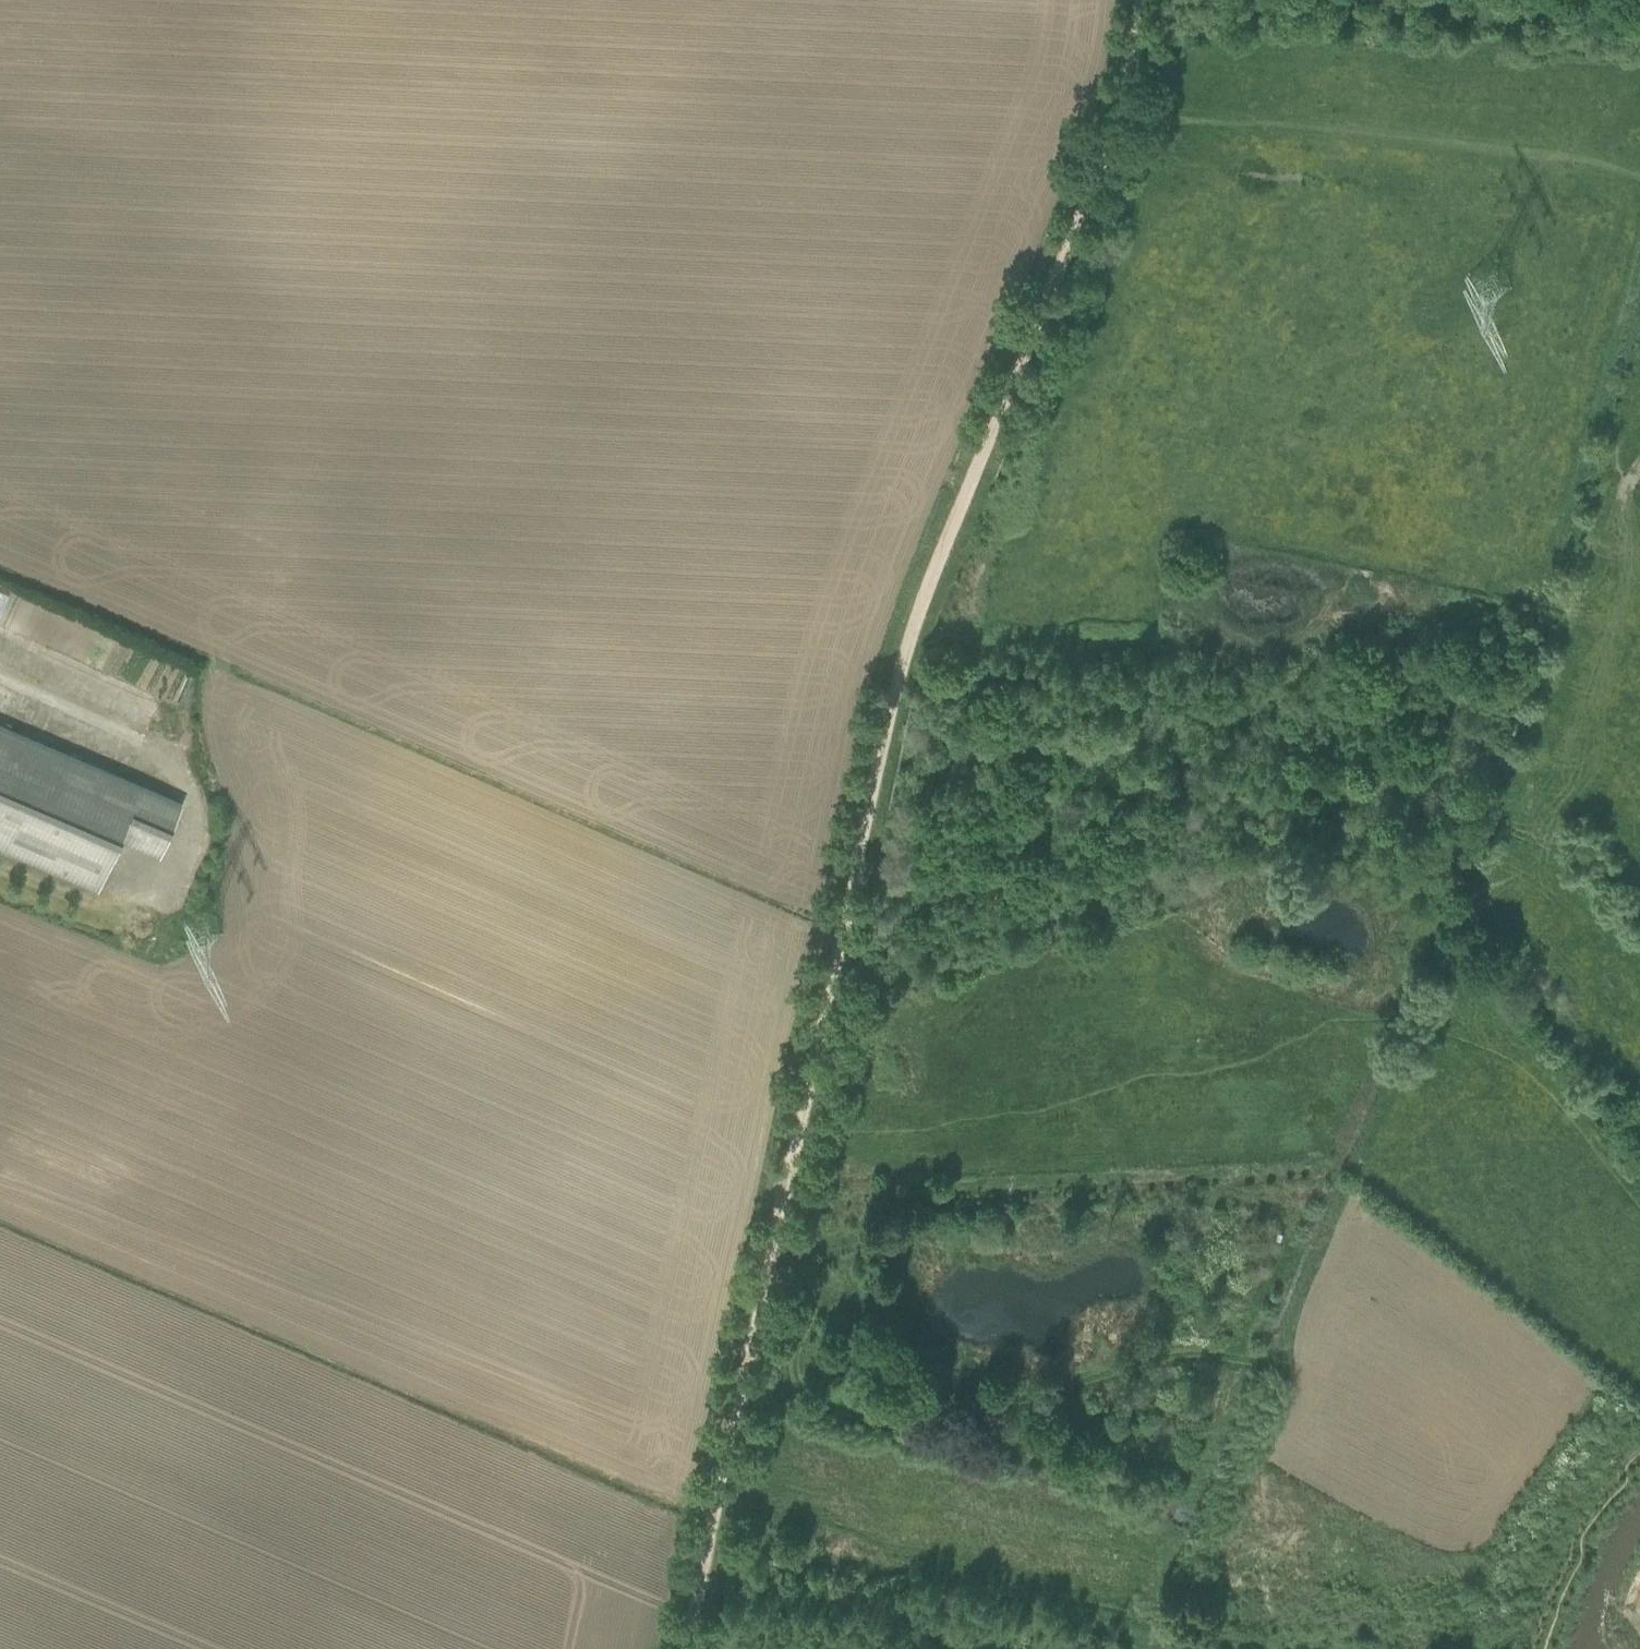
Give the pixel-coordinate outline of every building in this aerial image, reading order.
[(97,891),(119,840),(159,857),(182,803),(0,725),(0,850),(97,891)]
